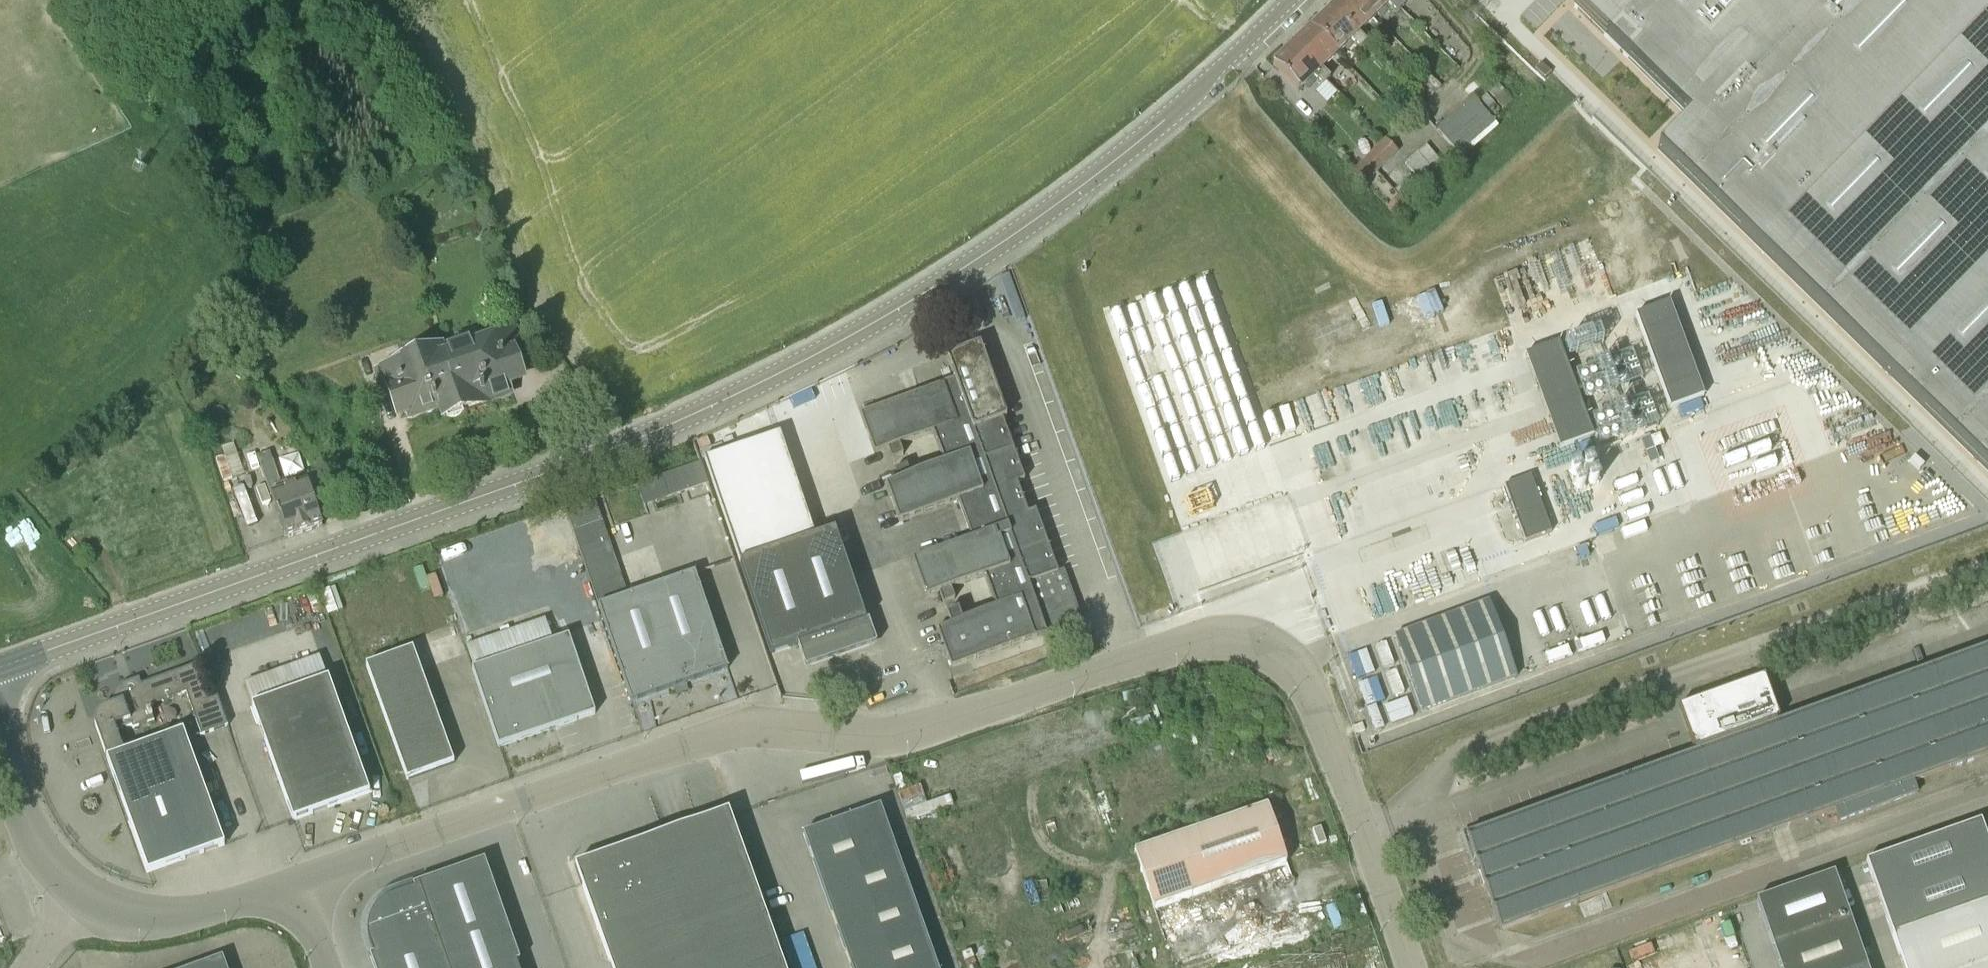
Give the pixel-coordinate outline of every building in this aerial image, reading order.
[(1330,11),(1363,45),(1367,41),(1360,34),(1375,20),(1355,0),(1338,0),(1338,3),(1330,11)] [(1375,20),(1389,6),(1396,13),(1400,9),(1391,0),(1355,0),(1375,20)] [(1400,9),(1404,6),(1403,5),(1408,0),(1391,0),(1400,9)] [(1987,469),(1987,0),(1581,0),(1573,8),(1662,94),(1686,118),(1657,148),(1987,469)] [(1313,27),(1311,29),(1338,56),(1352,42),(1360,49),(1363,45),(1330,11),(1321,19),(1317,19),(1313,23),(1313,27)] [(1301,38),(1292,47),(1326,82),(1330,78),(1323,70),(1338,56),(1311,29),(1309,30),(1305,30),(1301,34),(1301,38)] [(1275,63),(1273,66),(1286,80),(1299,94),(1315,79),(1322,86),(1326,82),(1292,47),(1283,55),(1280,55),(1275,59),(1275,63)] [(1441,87),(1423,69),(1412,79),(1431,98),(1441,87)] [(1503,109),(1512,100),(1498,84),(1489,93),(1503,109)] [(1477,103),(1491,118),(1500,110),(1487,95),(1477,103)] [(1491,118),(1477,103),(1472,98),(1435,130),(1463,158),(1498,127),(1491,118)] [(1351,171),(1364,185),(1398,152),(1385,139),(1351,171)] [(1444,166),(1426,145),(1404,164),(1422,184),(1444,166)] [(1410,175),(1394,190),(1399,195),(1410,206),(1425,192),(1424,191),(1410,175)] [(1399,195),(1387,207),(1397,217),(1398,218),(1410,206),(1399,195)] [(1601,257),(1570,269),(1582,299),(1612,287),(1601,257)] [(1557,343),(1587,442),(1657,420),(1654,409),(1694,397),(1665,299),(1653,303),(1647,285),(1615,295),(1623,320),(1612,323),(1619,347),(1570,361),(1564,341),(1557,343)] [(522,351),(514,328),(447,351),(443,352),(462,410),(508,394),(504,385),(520,379),(512,354),(522,351)] [(1585,437),(1552,340),(1517,352),(1550,449),(1585,437)] [(404,358),(376,367),(378,372),(383,387),(389,385),(399,415),(409,412),(418,409),(420,415),(441,408),(444,417),(446,416),(447,417),(449,418),(450,419),(452,419),(454,418),(456,418),(457,417),(459,416),(460,415),(461,413),(462,412),(462,410),(443,352),(447,351),(444,344),(423,351),(418,349),(406,353),(404,358)] [(1005,418),(979,345),(946,357),(955,380),(860,414),(874,453),(888,449),(892,459),(903,455),(899,444),(932,432),(944,463),(911,475),(907,465),(895,469),(899,480),(885,485),(899,522),(957,500),(971,539),(912,560),(926,597),(940,592),(943,603),(955,599),(951,588),(985,576),(996,608),(962,620),(958,609),(947,613),(951,623),(937,628),(946,654),(951,668),(1082,621),(1063,570),(1057,573),(1035,511),(1027,514),(1016,483),(1024,481),(1001,420),(1005,418)] [(261,397),(255,389),(246,396),(252,404),(261,397)] [(868,621),(865,622),(834,531),(815,538),(780,434),(704,459),(740,564),(771,655),(798,646),(805,668),(876,644),(868,621)] [(270,452),(258,456),(285,539),(322,527),(315,508),(307,483),(298,486),(295,480),(281,484),(270,452)] [(642,505),(705,481),(696,459),(633,483),(642,505)] [(1528,475),(1505,481),(1520,538),(1543,532),(1528,475)] [(1201,575),(1302,557),(1292,499),(1237,508),(1239,521),(1267,516),(1271,535),(1248,539),(1251,554),(1238,557),(1239,564),(1201,570),(1201,575)] [(567,511),(583,581),(614,573),(597,503),(567,511)] [(31,537),(19,517),(0,528),(0,529),(12,548),(31,537)] [(594,600),(624,590),(618,572),(588,582),(594,600)] [(695,573),(599,607),(631,702),(728,669),(695,573)] [(1455,614),(1394,636),(1422,711),(1482,689),(1455,614)] [(568,636),(472,670),(499,747),(595,714),(568,636)] [(1466,835),(1500,930),(1502,930),(1530,920),(1835,810),(1839,822),(1917,793),(1913,782),(1987,755),(1987,646),(1776,723),(1761,681),(1703,703),(1684,710),(1699,752),(1466,835)] [(366,665),(400,761),(407,780),(454,763),(412,648),(366,665)] [(1365,648),(1346,654),(1353,676),(1372,671),(1365,648)] [(124,752),(117,731),(132,726),(133,728),(154,721),(149,707),(186,694),(201,736),(228,726),(218,697),(208,701),(195,665),(141,684),(139,678),(122,684),(120,685),(118,687),(116,689),(115,691),(114,693),(113,695),(113,696),(113,698),(113,699),(113,701),(114,702),(114,704),(106,707),(105,707),(102,708),(101,709),(98,711),(97,713),(96,714),(96,715),(95,717),(95,718),(94,720),(94,721),(94,723),(95,725),(95,726),(107,758),(124,752)] [(293,821),(369,793),(328,679),(252,706),(293,821)] [(1380,706),(1389,725),(1411,715),(1403,696),(1380,706)] [(124,752),(107,758),(148,873),(224,845),(183,731),(124,752)] [(880,806),(803,834),(850,967),(937,967),(880,806)] [(1266,806),(1134,852),(1173,966),(1306,920),(1266,806)] [(728,812),(575,866),(611,967),(784,967),(728,812)] [(1866,862),(1903,967),(1987,967),(1987,845),(1980,822),(1866,862)] [(504,918),(484,861),(419,884),(448,967),(518,967),(516,963),(520,962),(504,918)] [(1756,900),(1772,945),(1849,918),(1833,873),(1756,900)] [(419,884),(413,886),(414,889),(391,897),(384,901),(378,906),(373,912),(369,920),(367,927),(367,936),(369,944),(373,955),(370,956),(374,967),(448,967),(419,884)] [(1780,967),(1851,967),(1865,963),(1849,918),(1772,945),(1780,967)] [(1627,965),(1628,967),(1653,967),(1671,962),(1667,952),(1627,965)] [(222,957),(193,967),(226,967),(222,957)]
